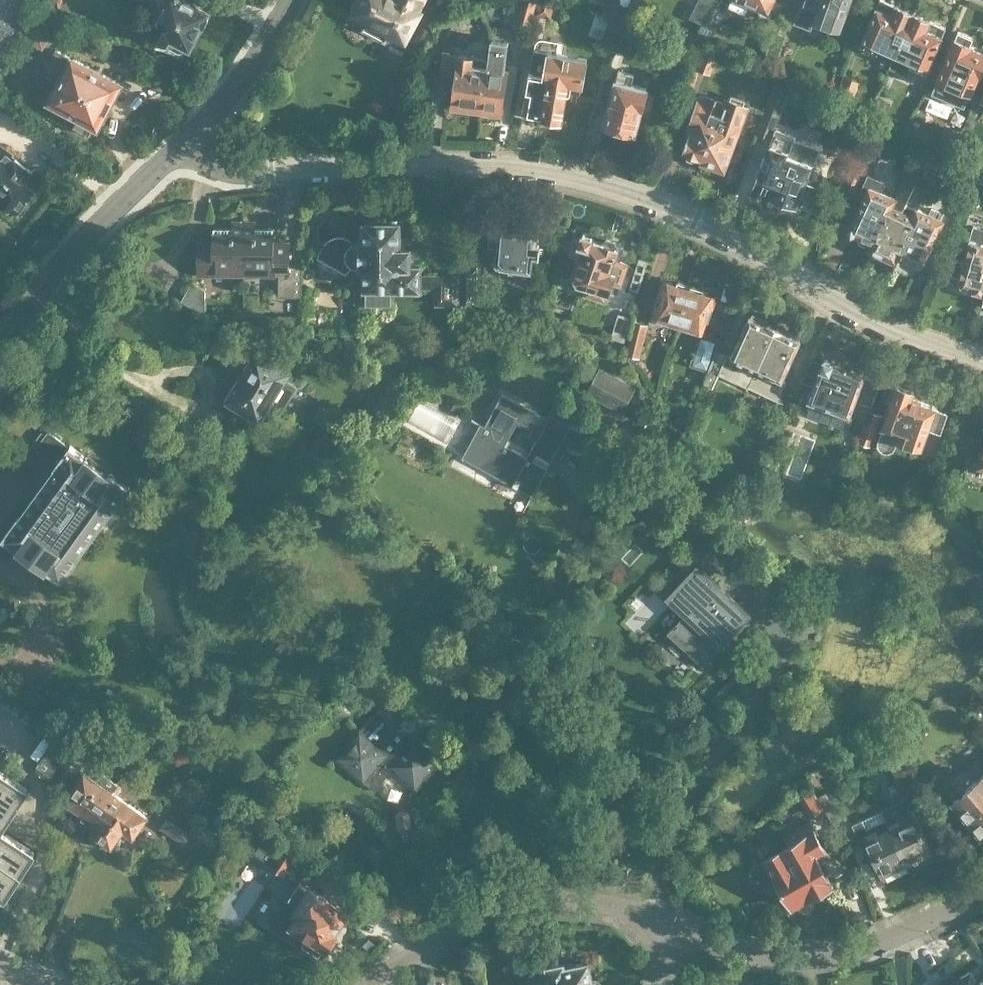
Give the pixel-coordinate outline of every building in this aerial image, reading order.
[(28,15),(32,8),(17,0),(0,0),(0,18),(20,28),(28,15)] [(166,46),(166,48),(168,50),(179,56),(182,55),(184,54),(185,52),(187,47),(191,48),(210,10),(191,0),(145,0),(161,8),(147,34),(167,44),(166,46)] [(428,0),(358,0),(351,13),(365,21),(361,30),(387,43),(391,35),(406,42),(428,0)] [(531,24),(537,0),(522,0),(517,20),(531,24)] [(551,19),(556,0),(540,0),(536,15),(551,19)] [(688,18),(700,24),(712,0),(697,0),(688,18)] [(726,7),(738,13),(745,16),(752,3),(767,10),(771,0),(730,0),(726,7)] [(802,6),(803,6),(801,10),(799,9),(794,20),(810,27),(815,16),(840,27),(850,0),(804,0),(802,6)] [(914,11),(895,3),(895,4),(887,0),(880,0),(861,44),(894,58),(896,53),(914,11)] [(695,38),(710,45),(726,11),(711,4),(695,38)] [(894,58),(890,67),(907,75),(912,65),(913,66),(911,70),(922,75),(924,70),(927,72),(946,27),(932,20),(932,19),(914,11),(896,53),(894,58)] [(9,50),(17,34),(20,28),(0,18),(0,45),(9,50)] [(616,77),(604,124),(618,128),(621,135),(628,137),(634,132),(636,133),(643,105),(651,107),(655,93),(647,91),(648,85),(633,81),(634,73),(619,69),(626,48),(627,48),(631,34),(621,31),(617,45),(608,73),(617,75),(617,77),(616,77)] [(761,67),(772,72),(786,35),(775,31),(761,67)] [(932,93),(964,107),(970,93),(972,93),(982,67),(982,51),(973,47),(974,45),(971,43),(973,37),(958,31),(956,37),(954,37),(936,78),(938,79),(932,93)] [(489,63),(482,109),(503,112),(509,66),(507,65),(510,40),(492,37),(489,63)] [(529,71),(526,90),(532,92),(528,112),(541,115),(540,116),(546,117),(547,121),(555,123),(558,119),(563,120),(567,94),(571,94),(572,82),(583,84),(588,57),(558,51),(559,43),(542,40),(540,41),(539,42),(537,43),(536,44),(536,46),(535,48),(531,72),(529,71)] [(9,50),(0,45),(0,66),(9,50)] [(705,45),(695,69),(711,75),(714,66),(720,51),(705,45)] [(95,125),(99,127),(123,82),(73,55),(72,57),(56,49),(44,72),(59,80),(49,100),(79,116),(74,126),(90,134),(95,125)] [(452,105),(482,109),(489,63),(474,61),(475,55),(445,51),(441,74),(456,76),(452,105)] [(837,94),(854,101),(862,81),(845,74),(837,94)] [(703,94),(682,151),(685,152),(688,157),(693,159),(698,157),(723,166),(747,102),(725,94),(723,101),(703,94)] [(11,104),(0,96),(0,118),(11,104)] [(757,131),(769,135),(777,112),(765,108),(757,131)] [(755,184),(773,190),(771,194),(810,209),(818,186),(805,181),(812,163),(801,158),(806,143),(797,140),(797,139),(775,131),(762,166),(757,168),(753,179),(756,183),(755,184)] [(12,215),(15,211),(17,213),(30,195),(31,196),(32,194),(40,194),(44,188),(42,181),(45,177),(0,143),(0,144),(0,206),(12,215)] [(842,187),(855,193),(867,167),(853,161),(842,187)] [(870,250),(871,252),(896,194),(883,189),(886,180),(869,173),(859,196),(865,198),(854,224),(849,226),(851,232),(856,230),(861,233),(859,237),(861,242),(872,246),(870,250)] [(896,258),(920,206),(927,189),(915,184),(904,207),(895,203),(898,195),(896,194),(871,252),(872,256),(880,259),(886,257),(887,254),(896,258)] [(920,206),(896,258),(906,262),(910,260),(912,256),(917,259),(919,264),(925,261),(924,257),(943,216),(944,214),(931,208),(930,210),(920,206)] [(539,254),(540,245),(541,234),(534,233),(535,228),(531,223),(517,222),(509,221),(508,219),(501,218),(498,221),(497,226),(499,228),(499,233),(486,232),(485,249),(497,250),(496,260),(494,262),(498,267),(500,265),(511,267),(510,271),(524,273),(525,269),(532,270),(532,268),(537,268),(539,254)] [(399,232),(401,232),(401,221),(366,220),(365,242),(361,242),(361,241),(351,241),(349,239),(346,238),(343,237),(340,236),(336,236),(333,237),(330,239),(327,241),(325,244),(320,251),(317,258),(347,274),(349,273),(352,272),(355,270),(357,268),(365,269),(365,267),(393,267),(399,259),(399,232)] [(952,274),(959,276),(959,278),(962,284),(982,291),(982,290),(982,228),(974,226),(973,230),(962,264),(955,262),(952,274)] [(199,276),(244,277),(245,230),(214,230),(214,245),(199,246),(199,276)] [(245,230),(244,277),(277,277),(277,298),(301,298),(301,263),(290,263),(291,246),(275,246),(275,230),(245,230)] [(393,267),(365,267),(365,269),(365,289),(424,289),(424,288),(436,288),(436,306),(460,306),(461,275),(448,274),(423,275),(423,263),(418,263),(418,258),(422,257),(422,250),(419,250),(419,232),(401,232),(399,232),(399,259),(393,267)] [(576,273),(569,277),(573,285),(579,282),(589,285),(586,293),(606,299),(609,291),(611,292),(614,281),(623,284),(629,262),(616,258),(619,246),(616,241),(608,238),(601,241),(593,239),(594,236),(583,232),(580,242),(576,241),(571,254),(578,257),(573,272),(576,273)] [(463,278),(464,304),(478,304),(478,267),(463,267),(463,278)] [(662,279),(649,322),(677,330),(679,326),(690,288),(691,286),(678,282),(677,284),(662,279)] [(181,300),(206,315),(206,289),(193,281),(181,300)] [(690,288),(679,326),(701,333),(691,365),(709,371),(719,339),(712,337),(717,321),(711,319),(718,297),(704,292),(704,290),(691,286),(690,288)] [(749,386),(776,325),(768,321),(767,322),(750,314),(731,355),(717,349),(709,371),(704,383),(713,387),(720,373),(749,386)] [(626,354),(640,358),(649,324),(634,321),(626,354)] [(776,325),(749,386),(778,400),(773,412),(787,418),(797,395),(783,389),(787,381),(783,379),(802,338),(784,330),(785,329),(776,325)] [(257,350),(227,399),(261,419),(290,370),(257,350)] [(808,400),(851,416),(857,400),(872,406),(882,379),(866,373),(866,371),(836,360),(836,361),(824,356),(808,400)] [(599,367),(585,393),(621,412),(635,386),(599,367)] [(898,384),(889,407),(891,407),(883,427),(884,427),(878,443),(879,445),(880,447),(881,449),(884,451),(887,452),(891,451),(894,449),(898,439),(923,448),(930,428),(940,432),(947,413),(936,409),(937,406),(921,400),(921,398),(913,395),(915,391),(898,384)] [(551,413),(548,418),(503,393),(486,426),(481,423),(464,456),(533,494),(571,424),(575,426),(585,405),(562,392),(551,413)] [(870,410),(859,443),(870,447),(882,414),(870,410)] [(18,547),(48,568),(48,567),(63,578),(129,486),(114,475),(114,474),(87,454),(87,455),(71,444),(70,446),(49,432),(38,447),(58,462),(4,535),(19,546),(18,547)] [(697,563),(665,598),(684,615),(667,633),(703,666),(752,614),(697,563)] [(382,705),(336,757),(378,790),(396,769),(419,789),(443,762),(412,736),(407,742),(392,728),(406,711),(396,702),(399,699),(394,694),(391,698),(389,697),(388,698),(382,692),(375,699),(382,705)] [(891,766),(903,789),(916,781),(903,759),(891,766)] [(64,800),(81,812),(91,797),(96,800),(98,797),(105,802),(118,783),(102,772),(100,774),(81,761),(77,766),(73,763),(62,778),(73,786),(64,800)] [(28,789),(0,771),(0,830),(28,789)] [(970,819),(964,824),(975,836),(980,832),(982,834),(982,833),(982,776),(954,800),(970,819)] [(91,797),(81,812),(77,819),(92,828),(90,832),(95,835),(93,837),(99,843),(107,846),(108,844),(112,846),(123,830),(133,837),(149,815),(120,794),(114,790),(119,784),(118,783),(105,802),(98,797),(96,800),(91,797)] [(795,799),(806,818),(824,807),(818,796),(813,789),(795,799)] [(818,796),(824,807),(834,824),(846,818),(830,789),(818,796)] [(883,810),(907,863),(933,851),(908,798),(883,810)] [(907,863),(883,810),(853,824),(861,839),(864,837),(882,875),(907,863)] [(168,817),(160,828),(184,844),(191,833),(168,817)] [(785,836),(788,841),(765,855),(793,905),(833,883),(819,858),(828,853),(811,821),(785,836)] [(34,852),(0,830),(0,905),(34,852)] [(321,872),(297,857),(299,853),(283,843),(269,864),(284,875),(288,870),(291,872),(290,874),(300,880),(289,896),(291,897),(281,913),(278,915),(276,922),(279,928),(287,929),(293,926),(308,936),(303,945),(319,955),(325,947),(327,949),(338,933),(336,931),(349,911),(328,897),(328,896),(312,886),(321,872)] [(417,879),(429,901),(451,888),(439,867),(417,879)] [(215,914),(237,928),(262,887),(239,873),(215,914)] [(548,966),(552,984),(604,984),(604,982),(602,982),(595,978),(592,978),(589,966),(588,962),(566,966),(565,962),(548,966)] [(979,972),(975,966),(948,983),(945,978),(934,984),(982,984),(982,969),(979,972)]
